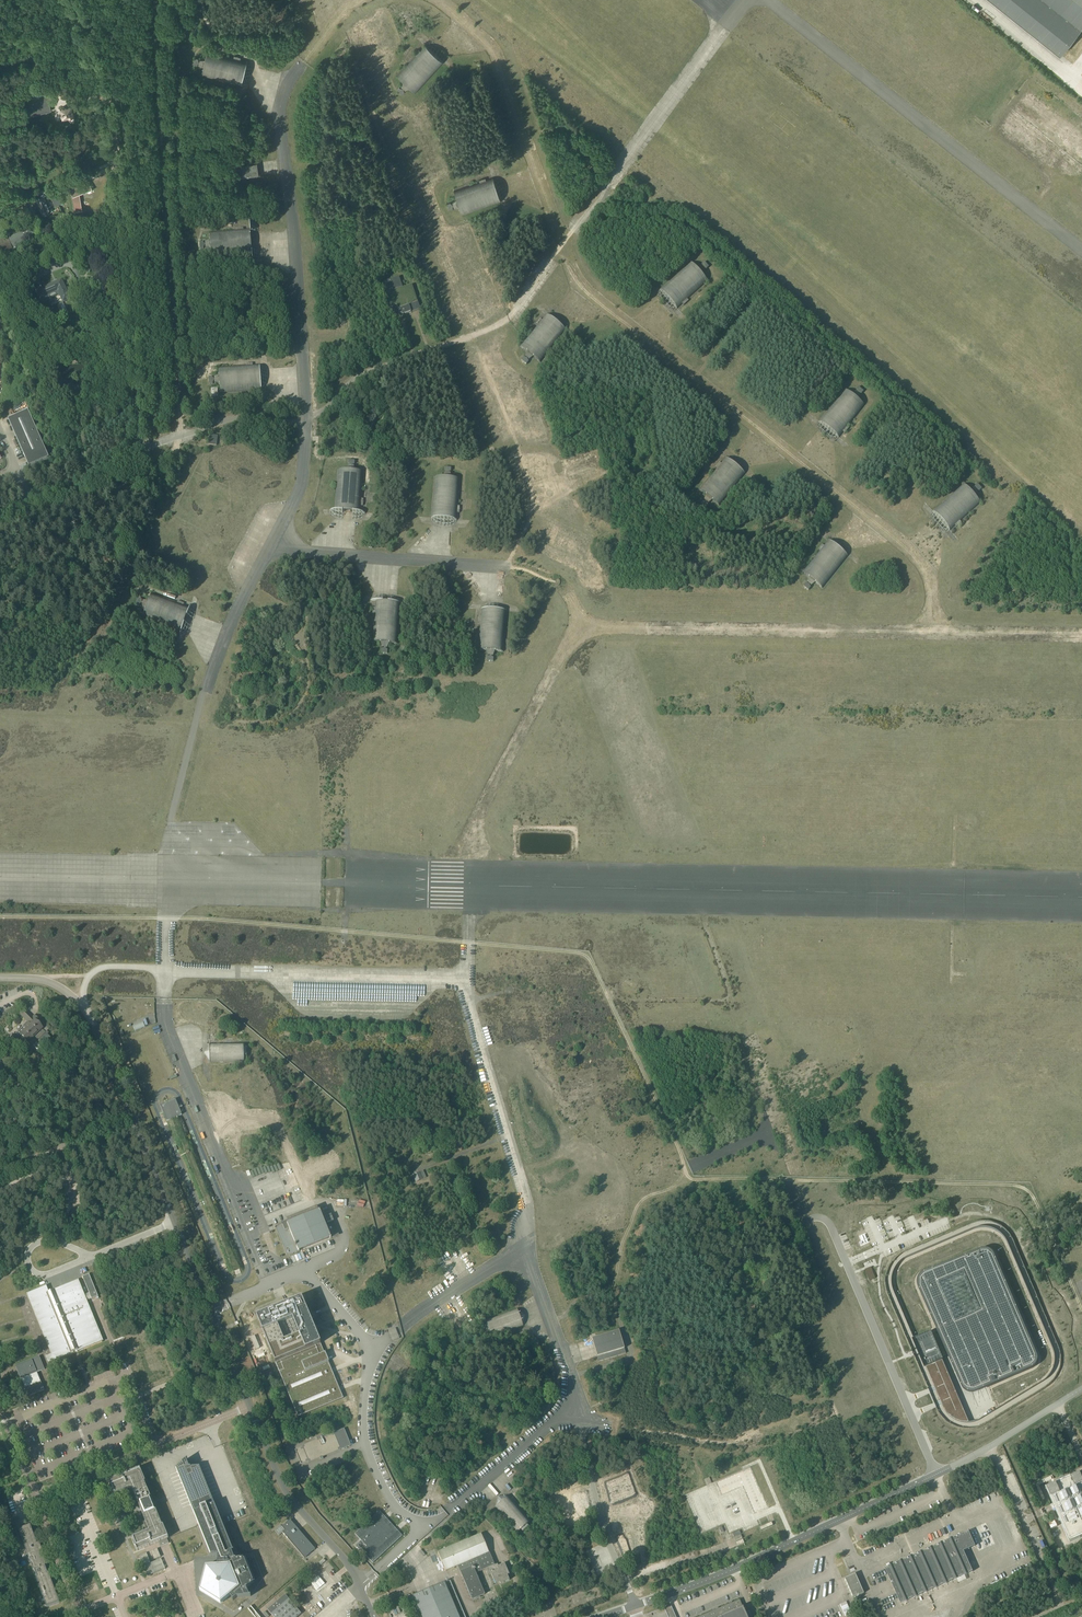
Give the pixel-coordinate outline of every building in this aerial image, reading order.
[(1061,54),(1081,27),(1081,0),(993,0),(1061,54)] [(397,75),(403,81),(402,81),(403,82),(401,86),(406,90),(410,88),(411,89),(411,88),(416,93),(444,62),(425,45),(420,50),(419,49),(414,54),(416,55),(397,75)] [(241,86),(247,61),(240,59),(241,57),(234,56),(234,57),(221,54),(207,51),(205,59),(200,59),(199,64),(203,67),(201,76),(241,86)] [(25,95),(27,109),(24,109),(25,116),(51,111),(50,104),(48,104),(46,91),(25,95)] [(71,106),(70,105),(68,105),(68,107),(60,108),(61,113),(62,118),(68,117),(69,120),(70,121),(73,121),(74,119),(73,116),(74,116),(74,115),(75,114),(74,112),(73,111),(73,110),(72,110),(72,106),(71,106)] [(256,163),(241,165),(243,177),(258,175),(259,175),(257,162),(256,162),(256,163)] [(479,182),(453,191),(456,198),(455,198),(456,199),(452,202),(454,207),(458,207),(458,208),(459,207),(462,215),(501,201),(493,177),(486,179),(486,178),(479,180),(479,182)] [(56,196),(59,205),(64,203),(61,196),(71,192),(72,196),(75,212),(81,211),(78,193),(87,190),(91,188),(88,181),(84,183),(85,184),(81,185),(74,188),(74,187),(64,190),(65,193),(61,195),(56,196)] [(59,205),(56,196),(51,198),(55,206),(59,205)] [(37,200),(37,201),(38,204),(41,212),(43,215),(50,212),(53,210),(51,205),(48,207),(46,202),(44,198),(37,200)] [(76,228),(79,227),(76,220),(69,223),(71,229),(76,227),(76,228)] [(65,222),(58,225),(62,235),(70,231),(65,222)] [(218,232),(209,232),(209,241),(205,243),(205,249),(210,249),(211,258),(251,255),(249,229),(243,230),(243,228),(236,229),(236,230),(218,232)] [(35,237),(31,229),(7,239),(6,237),(0,240),(0,255),(12,250),(11,248),(35,237)] [(700,267),(696,269),(690,263),(660,290),(677,309),(682,304),(683,306),(688,301),(687,300),(707,281),(702,275),(704,271),(700,267)] [(397,306),(400,316),(420,310),(412,285),(403,288),(399,277),(382,283),(391,308),(397,306)] [(61,281),(36,292),(41,304),(48,301),(46,296),(57,291),(63,303),(70,299),(66,291),(61,281)] [(742,314),(747,308),(742,304),(737,310),(742,314)] [(536,325),(537,326),(520,346),(526,351),(526,352),(527,353),(525,357),(529,360),(534,357),(540,362),(566,331),(546,315),(541,320),(540,319),(536,324),(536,325)] [(232,367),(218,368),(219,376),(214,378),(214,384),(220,385),(220,393),(261,391),(259,365),(252,365),(252,363),(246,364),(246,366),(232,367)] [(849,428),(847,427),(864,406),(858,400),(860,395),(855,392),(851,395),(844,390),(819,422),(839,437),(843,432),(845,434),(849,428)] [(47,454),(28,413),(28,412),(8,421),(28,466),(29,465),(31,469),(30,469),(51,460),(48,453),(47,453),(48,453),(47,454)] [(210,435),(208,445),(216,446),(218,436),(210,435)] [(708,504),(713,501),(719,506),(745,475),(725,458),(721,463),(719,462),(715,468),(716,469),(700,490),(705,495),(706,496),(704,500),(708,504)] [(337,469),(334,511),(360,513),(360,506),(363,506),(364,499),(361,499),(362,490),(363,472),(355,471),(354,466),(351,466),(348,466),(346,470),(337,469)] [(445,473),(443,478),(434,477),(431,518),(457,520),(457,513),(459,513),(460,507),(458,506),(458,503),(460,479),(450,478),(451,473),(445,473)] [(961,523),(960,522),(980,503),(975,497),(977,492),(974,488),(968,491),(963,485),(933,512),(950,531),(955,526),(956,528),(961,523)] [(818,550),(819,552),(802,572),(808,577),(808,578),(809,578),(807,583),(811,586),(815,583),(816,584),(822,588),(848,557),(829,540),(824,546),(822,545),(818,550)] [(166,599),(152,593),(149,602),(143,601),(141,606),(145,610),(143,617),(165,626),(181,631),(189,608),(184,605),(184,604),(178,601),(177,603),(176,603),(166,599)] [(397,644),(401,603),(375,602),(374,608),(373,608),(372,615),(374,615),(372,642),(379,643),(381,643),(382,648),(387,648),(389,643),(397,644)] [(495,652),(495,651),(504,652),(506,611),(481,609),(480,616),(479,616),(478,623),(480,623),(478,650),(486,650),(486,651),(487,651),(488,656),(493,656),(495,652)] [(29,1014),(25,1010),(23,1008),(19,1013),(24,1019),(27,1022),(28,1022),(16,1034),(19,1037),(22,1040),(24,1039),(27,1042),(32,1047),(37,1042),(41,1047),(50,1038),(47,1035),(48,1033),(47,1032),(45,1033),(41,1029),(41,1028),(38,1025),(39,1024),(37,1022),(38,1021),(37,1019),(36,1018),(34,1016),(32,1018),(32,1017),(29,1014)] [(234,1044),(211,1044),(210,1044),(210,1062),(211,1062),(244,1061),(244,1056),(247,1056),(247,1048),(244,1048),(244,1043),(234,1044)] [(423,1171),(413,1176),(416,1182),(426,1178),(423,1171)] [(282,1245),(283,1246),(287,1256),(288,1256),(289,1256),(300,1251),(299,1250),(330,1238),(330,1239),(331,1238),(339,1235),(338,1234),(336,1227),(334,1224),(326,1227),(320,1211),(319,1211),(319,1212),(289,1224),(288,1223),(287,1224),(283,1226),(276,1229),(277,1232),(277,1233),(282,1245)] [(994,1256),(992,1253),(991,1252),(989,1250),(986,1249),(984,1249),(982,1249),(922,1273),(920,1274),(919,1276),(917,1277),(916,1280),(916,1282),(916,1284),(916,1287),(917,1289),(959,1385),(960,1388),(961,1389),(961,1390),(963,1392),(964,1393),(966,1394),(968,1395),(969,1395),(971,1395),(973,1395),(975,1394),(1033,1370),(1034,1369),(1035,1368),(1036,1366),(1037,1365),(1038,1363),(1038,1362),(1038,1360),(1038,1358),(1038,1357),(1037,1355),(994,1256)] [(82,1277),(91,1299),(98,1296),(89,1274),(82,1277)] [(53,1355),(55,1360),(50,1363),(49,1362),(49,1363),(50,1363),(55,1361),(56,1361),(56,1360),(61,1358),(61,1359),(62,1358),(67,1356),(68,1356),(68,1355),(70,1355),(73,1353),(73,1354),(74,1353),(73,1352),(77,1350),(77,1352),(78,1352),(78,1351),(83,1349),(84,1349),(85,1348),(89,1347),(90,1347),(90,1346),(96,1344),(102,1342),(102,1341),(100,1336),(100,1335),(99,1335),(97,1330),(98,1329),(97,1329),(95,1323),(92,1317),(93,1317),(92,1317),(90,1311),(90,1310),(90,1311),(87,1305),(88,1305),(87,1304),(86,1303),(86,1301),(85,1299),(85,1298),(84,1296),(82,1293),(83,1293),(82,1292),(80,1287),(80,1286),(77,1281),(78,1281),(77,1280),(77,1281),(71,1283),(65,1285),(64,1285),(65,1286),(59,1288),(59,1287),(58,1288),(53,1290),(52,1290),(52,1291),(49,1292),(46,1286),(47,1286),(46,1285),(46,1286),(40,1288),(40,1289),(34,1291),(34,1290),(33,1291),(34,1291),(28,1293),(27,1293),(28,1294),(30,1299),(30,1300),(33,1305),(32,1305),(33,1306),(35,1311),(35,1312),(38,1318),(37,1318),(38,1318),(40,1324),(43,1330),(42,1330),(43,1331),(43,1330),(45,1336),(45,1337),(47,1340),(47,1342),(48,1343),(50,1348),(50,1349),(52,1354),(53,1355)] [(256,1317),(298,1417),(343,1398),(302,1298),(256,1317)] [(517,1309),(516,1309),(484,1321),(486,1325),(484,1326),(487,1334),(489,1333),(490,1338),(491,1337),(500,1334),(522,1326),(523,1326),(517,1309)] [(396,1328),(388,1331),(392,1341),(400,1338),(396,1328)] [(621,1337),(619,1331),(603,1335),(599,1337),(592,1339),(593,1339),(598,1356),(597,1356),(597,1357),(598,1357),(599,1361),(600,1361),(605,1360),(607,1359),(610,1358),(612,1357),(625,1353),(622,1342),(621,1337)] [(914,1339),(912,1339),(924,1368),(926,1367),(943,1360),(931,1331),(914,1339)] [(16,1366),(16,1367),(18,1371),(18,1372),(21,1379),(37,1372),(37,1373),(45,1370),(43,1366),(42,1364),(39,1357),(16,1366)] [(41,1383),(41,1382),(26,1389),(29,1396),(30,1396),(44,1390),(43,1386),(41,1387),(40,1383),(41,1383)] [(351,1445),(344,1429),(334,1433),(327,1436),(325,1433),(316,1437),(317,1440),(306,1444),(302,1446),(302,1447),(295,1450),(301,1465),(308,1462),(309,1463),(341,1450),(351,1445)] [(176,1467),(177,1471),(183,1469),(196,1502),(190,1504),(211,1556),(216,1555),(217,1573),(211,1573),(208,1587),(220,1594),(224,1590),(233,1600),(236,1597),(249,1597),(246,1589),(259,1578),(252,1558),(234,1559),(231,1552),(233,1552),(210,1496),(205,1498),(192,1466),(189,1466),(186,1458),(176,1467)] [(109,1481),(112,1490),(114,1494),(128,1489),(131,1487),(132,1489),(139,1505),(139,1506),(141,1511),(142,1512),(148,1528),(148,1529),(149,1530),(150,1532),(146,1533),(145,1532),(132,1537),(134,1542),(136,1546),(137,1550),(137,1551),(144,1548),(160,1541),(165,1539),(168,1538),(163,1525),(162,1525),(161,1523),(154,1504),(152,1500),(144,1482),(145,1481),(140,1469),(140,1468),(126,1474),(119,1477),(109,1481)] [(1070,1543),(1081,1537),(1081,1476),(1081,1473),(1046,1489),(1070,1543)] [(508,1495),(495,1507),(518,1533),(521,1530),(523,1531),(529,1526),(527,1524),(531,1521),(508,1495)] [(359,1539),(361,1540),(364,1544),(360,1549),(373,1563),(402,1536),(398,1531),(395,1528),(387,1519),(384,1516),(381,1513),(379,1511),(379,1512),(355,1534),(359,1539)] [(285,1531),(282,1533),(304,1558),(315,1549),(299,1530),(290,1520),(282,1527),(285,1531)] [(771,1522),(759,1528),(761,1531),(773,1525),(771,1522)] [(38,1547),(37,1544),(30,1525),(26,1527),(24,1528),(23,1528),(19,1529),(24,1545),(24,1546),(27,1552),(25,1552),(27,1556),(28,1556),(29,1557),(29,1560),(33,1570),(34,1570),(37,1577),(36,1577),(47,1608),(60,1603),(49,1573),(47,1573),(47,1572),(48,1571),(47,1568),(46,1568),(45,1566),(48,1565),(46,1562),(46,1560),(41,1547),(38,1547)] [(487,1568),(494,1565),(489,1553),(481,1534),(438,1552),(445,1571),(458,1566),(472,1600),(485,1594),(475,1573),(487,1568)] [(901,1604),(973,1572),(970,1564),(969,1563),(965,1554),(964,1551),(970,1549),(963,1534),(885,1569),(891,1582),(894,1590),(901,1604)] [(157,1549),(150,1552),(153,1562),(161,1558),(157,1549)] [(497,1564),(494,1565),(487,1568),(489,1574),(491,1573),(495,1584),(500,1582),(500,1584),(509,1580),(507,1575),(509,1574),(505,1563),(498,1566),(497,1564)] [(307,1579),(317,1591),(326,1584),(315,1572),(307,1579)] [(859,1584),(857,1578),(855,1574),(844,1579),(852,1597),(858,1595),(858,1596),(864,1593),(859,1584)] [(408,1598),(416,1616),(465,1616),(450,1581),(408,1598)] [(268,1610),(274,1616),(297,1616),(301,1614),(285,1595),(280,1599),(268,1610)] [(745,1614),(743,1607),(742,1605),(739,1600),(733,1602),(732,1603),(729,1604),(718,1609),(714,1611),(699,1616),(747,1616),(745,1614)] [(671,1606),(669,1607),(666,1609),(664,1609),(664,1608),(662,1609),(647,1615),(648,1616),(675,1616),(671,1606)]
